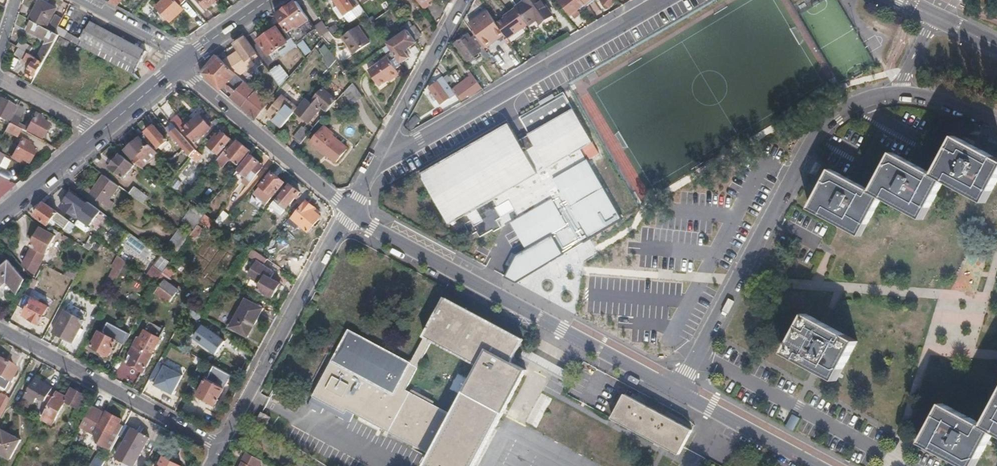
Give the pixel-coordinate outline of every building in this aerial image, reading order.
[(181,0),(162,0),(155,7),(169,22),(182,10),(177,4),(181,0)] [(357,0),(335,0),(346,16),(361,5),(357,0)] [(425,10),(430,6),(429,4),(427,1),(429,0),(418,0),(425,10)] [(530,26),(537,21),(540,25),(553,16),(541,0),(527,0),(516,8),(528,24),(530,26)] [(561,1),(572,15),(591,0),(563,0),(561,1)] [(310,20),(301,7),(297,1),(276,16),(293,39),(300,34),(297,29),(303,25),(310,20)] [(46,29),(56,9),(43,2),(42,5),(39,3),(29,20),(33,22),(46,29)] [(528,24),(516,8),(509,13),(510,15),(497,24),(508,39),(528,24)] [(505,35),(486,10),(470,23),(488,48),(505,35)] [(59,25),(63,19),(56,15),(48,30),(55,34),(59,25)] [(306,29),(313,24),(310,20),(303,25),(306,29)] [(44,62),(59,36),(57,35),(55,34),(48,30),(46,29),(33,22),(28,31),(47,40),(37,58),(44,62)] [(147,52),(133,45),(91,23),(83,39),(82,41),(67,33),(65,39),(114,65),(134,75),(147,52)] [(325,41),(333,35),(326,25),(318,31),(325,41)] [(371,42),(359,26),(343,37),(355,54),(356,54),(371,42)] [(422,37),(414,26),(409,30),(416,41),(422,37)] [(288,43),(277,27),(258,40),(269,56),(288,43)] [(405,49),(416,41),(409,30),(389,44),(390,45),(402,63),(410,57),(405,49)] [(487,61),(491,58),(475,36),(472,38),(469,34),(456,44),(468,61),(480,52),(487,61)] [(256,64),(252,57),(257,53),(246,37),(237,43),(235,45),(239,51),(224,61),(236,73),(239,76),(256,64)] [(27,52),(30,46),(20,41),(17,47),(20,48),(27,52)] [(27,52),(20,48),(16,55),(33,64),(28,73),(35,78),(44,62),(37,58),(27,52)] [(334,54),(329,48),(324,54),(329,59),(334,54)] [(224,61),(218,56),(203,74),(213,83),(221,90),(236,73),(224,61)] [(400,73),(389,57),(370,71),(381,86),(400,73)] [(276,85),(288,79),(281,66),(270,72),(276,85)] [(269,104),(244,80),(239,76),(236,73),(221,90),(257,119),(269,104)] [(470,96),(482,88),(472,75),(452,89),(456,95),(460,100),(469,95),(470,96)] [(451,99),(456,95),(452,89),(444,77),(430,87),(441,104),(451,97),(451,99)] [(364,96),(353,82),(346,91),(355,103),(364,96)] [(334,105),(339,99),(326,89),(313,103),(308,100),(299,112),(297,111),(295,113),(298,116),(300,113),(311,122),(324,106),(330,111),(334,105)] [(510,201),(515,210),(519,218),(511,222),(528,250),(519,256),(508,278),(519,284),(589,240),(621,219),(589,161),(599,154),(563,93),(519,118),(529,135),(529,136),(519,141),(509,124),(422,175),(450,225),(477,210),(483,221),(474,227),(471,222),(466,225),(471,236),(477,232),(480,238),(493,230),(494,232),(501,228),(497,221),(501,218),(501,217),(496,208),(510,201)] [(297,111),(300,108),(285,95),(272,111),(272,112),(270,115),(275,119),(275,121),(283,128),(295,113),(297,111)] [(18,107),(0,99),(0,100),(0,118),(10,123),(13,117),(14,115),(18,107)] [(41,139),(48,125),(39,120),(40,117),(35,114),(27,128),(19,124),(22,119),(14,115),(13,117),(10,123),(21,129),(26,132),(26,131),(41,139)] [(192,145),(211,128),(200,116),(188,128),(178,118),(173,122),(177,128),(186,138),(192,145)] [(17,137),(21,129),(10,123),(6,131),(17,137)] [(320,149),(332,135),(334,136),(336,133),(326,125),(312,142),(320,149)] [(167,141),(154,126),(147,132),(160,147),(167,141)] [(303,144),(312,132),(306,127),(296,139),(303,144)] [(192,145),(186,138),(177,128),(171,133),(191,157),(197,150),(192,145)] [(219,155),(231,139),(224,133),(221,136),(218,134),(209,146),(219,155)] [(338,162),(349,148),(344,144),(342,142),(335,137),(334,136),(332,135),(320,149),(327,155),(328,154),(338,162)] [(134,158),(148,146),(140,137),(125,149),(133,159),(134,158)] [(29,162),(36,149),(28,145),(29,142),(22,138),(14,155),(15,155),(13,158),(21,162),(22,159),(29,162)] [(943,181),(968,193),(985,203),(996,180),(996,160),(955,138),(935,176),(943,181)] [(241,165),(251,151),(239,141),(228,155),(241,165)] [(144,165),(159,152),(150,144),(148,146),(134,158),(144,165)] [(144,170),(161,154),(159,152),(144,165),(141,168),(144,170)] [(124,178),(133,165),(119,155),(110,168),(124,178)] [(221,168),(227,161),(221,155),(215,163),(221,168)] [(260,170),(256,166),(260,161),(252,155),(239,170),(248,177),(248,176),(252,179),(260,170)] [(872,193),(880,197),(907,211),(923,219),(943,181),(935,176),(893,155),(872,193)] [(144,165),(134,158),(133,159),(132,161),(141,168),(144,165)] [(232,178),(239,170),(236,167),(229,175),(232,178)] [(860,235),(880,197),(872,193),(831,171),(811,209),(844,227),(860,235)] [(268,203),(285,182),(273,173),(256,193),(268,203)] [(110,200),(120,187),(104,174),(90,194),(111,208),(114,203),(110,200)] [(17,185),(7,180),(0,186),(0,200),(17,185)] [(149,197),(136,187),(131,194),(144,204),(149,197)] [(288,208),(299,194),(290,187),(279,201),(288,208)] [(100,210),(88,202),(86,204),(72,193),(62,207),(76,218),(77,217),(89,225),(100,210)] [(308,229),(320,215),(314,209),(315,207),(308,201),(295,217),(308,229)] [(501,217),(515,210),(510,201),(496,208),(501,217)] [(69,220),(45,202),(35,215),(49,225),(53,219),(65,227),(69,220)] [(230,226),(245,209),(239,204),(225,222),(230,226)] [(199,222),(205,214),(204,213),(194,205),(183,221),(195,229),(198,225),(199,222)] [(292,216),(286,211),(279,219),(285,224),(292,216)] [(209,229),(214,220),(205,214),(199,222),(209,229)] [(192,243),(203,229),(198,225),(195,229),(193,232),(189,238),(188,239),(192,243)] [(59,242),(54,240),(56,236),(42,228),(32,245),(44,253),(43,255),(40,254),(36,262),(34,261),(29,270),(34,276),(49,249),(54,251),(59,242)] [(188,239),(189,238),(186,235),(179,230),(170,244),(180,251),(188,239)] [(147,248),(130,236),(125,244),(141,256),(147,248)] [(257,261),(262,254),(261,253),(254,248),(249,255),(257,261)] [(161,255),(154,266),(164,273),(169,266),(171,263),(161,255)] [(115,286),(128,263),(119,256),(113,268),(115,269),(108,282),(115,286)] [(10,259),(9,260),(0,267),(0,286),(7,280),(18,293),(26,279),(10,259)] [(182,275),(188,267),(176,259),(170,266),(176,270),(182,275)] [(156,284),(164,273),(154,266),(147,277),(156,284)] [(170,303),(181,289),(178,287),(177,289),(167,282),(171,277),(176,270),(170,266),(169,266),(164,273),(156,284),(158,285),(160,287),(156,293),(170,303)] [(74,281),(79,272),(70,267),(65,276),(74,281)] [(274,297),(282,284),(266,275),(258,288),(274,297)] [(40,325),(49,306),(28,295),(36,281),(36,280),(33,278),(18,306),(27,311),(25,315),(30,319),(31,320),(40,325)] [(354,415),(431,455),(425,465),(475,465),(526,371),(512,363),(524,340),(445,298),(411,364),(348,331),(311,402),(350,422),(352,418),(354,415)] [(248,336),(264,309),(246,299),(231,326),(248,336)] [(73,342),(85,322),(66,311),(55,332),(73,342)] [(129,340),(140,319),(131,314),(120,335),(129,340)] [(856,342),(806,315),(786,354),(836,380),(856,342)] [(205,326),(195,341),(217,356),(227,342),(205,326)] [(117,331),(109,327),(106,327),(103,332),(115,339),(118,334),(117,331)] [(110,356),(118,341),(115,339),(103,332),(100,331),(92,346),(110,356)] [(141,347),(144,342),(138,339),(136,344),(141,347)] [(145,372),(154,354),(141,347),(136,344),(126,362),(145,372)] [(564,382),(569,372),(548,361),(525,348),(520,357),(543,370),(564,382)] [(14,367),(0,360),(0,378),(3,380),(6,382),(14,367)] [(160,361),(150,380),(174,393),(184,374),(160,361)] [(217,404),(225,388),(212,381),(208,378),(199,395),(217,404)] [(227,385),(214,378),(212,381),(225,388),(227,385)] [(50,402),(56,391),(57,389),(45,383),(44,385),(34,380),(25,396),(35,402),(38,396),(50,402)] [(78,408),(85,396),(62,384),(58,392),(56,391),(50,402),(40,420),(39,421),(43,423),(45,420),(56,426),(69,403),(78,408)] [(9,398),(0,393),(0,414),(9,398)] [(552,399),(541,393),(525,422),(536,428),(552,399)] [(613,419),(679,454),(684,446),(692,431),(633,399),(625,395),(613,419)] [(993,431),(996,434),(996,404),(985,427),(993,431)] [(993,431),(985,427),(943,405),(923,443),(965,465),(975,465),(993,431)] [(92,434),(104,414),(90,406),(79,426),(92,434)] [(111,437),(120,420),(105,412),(104,414),(92,434),(96,443),(109,450),(111,446),(115,439),(111,437)] [(261,413),(256,423),(265,428),(271,418),(261,413)] [(148,438),(123,424),(116,437),(124,442),(123,445),(126,447),(123,452),(124,452),(132,458),(136,452),(140,454),(148,438)] [(22,436),(3,426),(0,432),(0,450),(11,456),(22,436)] [(240,465),(256,465),(259,462),(247,456),(244,462),(243,462),(240,465)] [(163,457),(159,465),(179,465),(163,457)]
